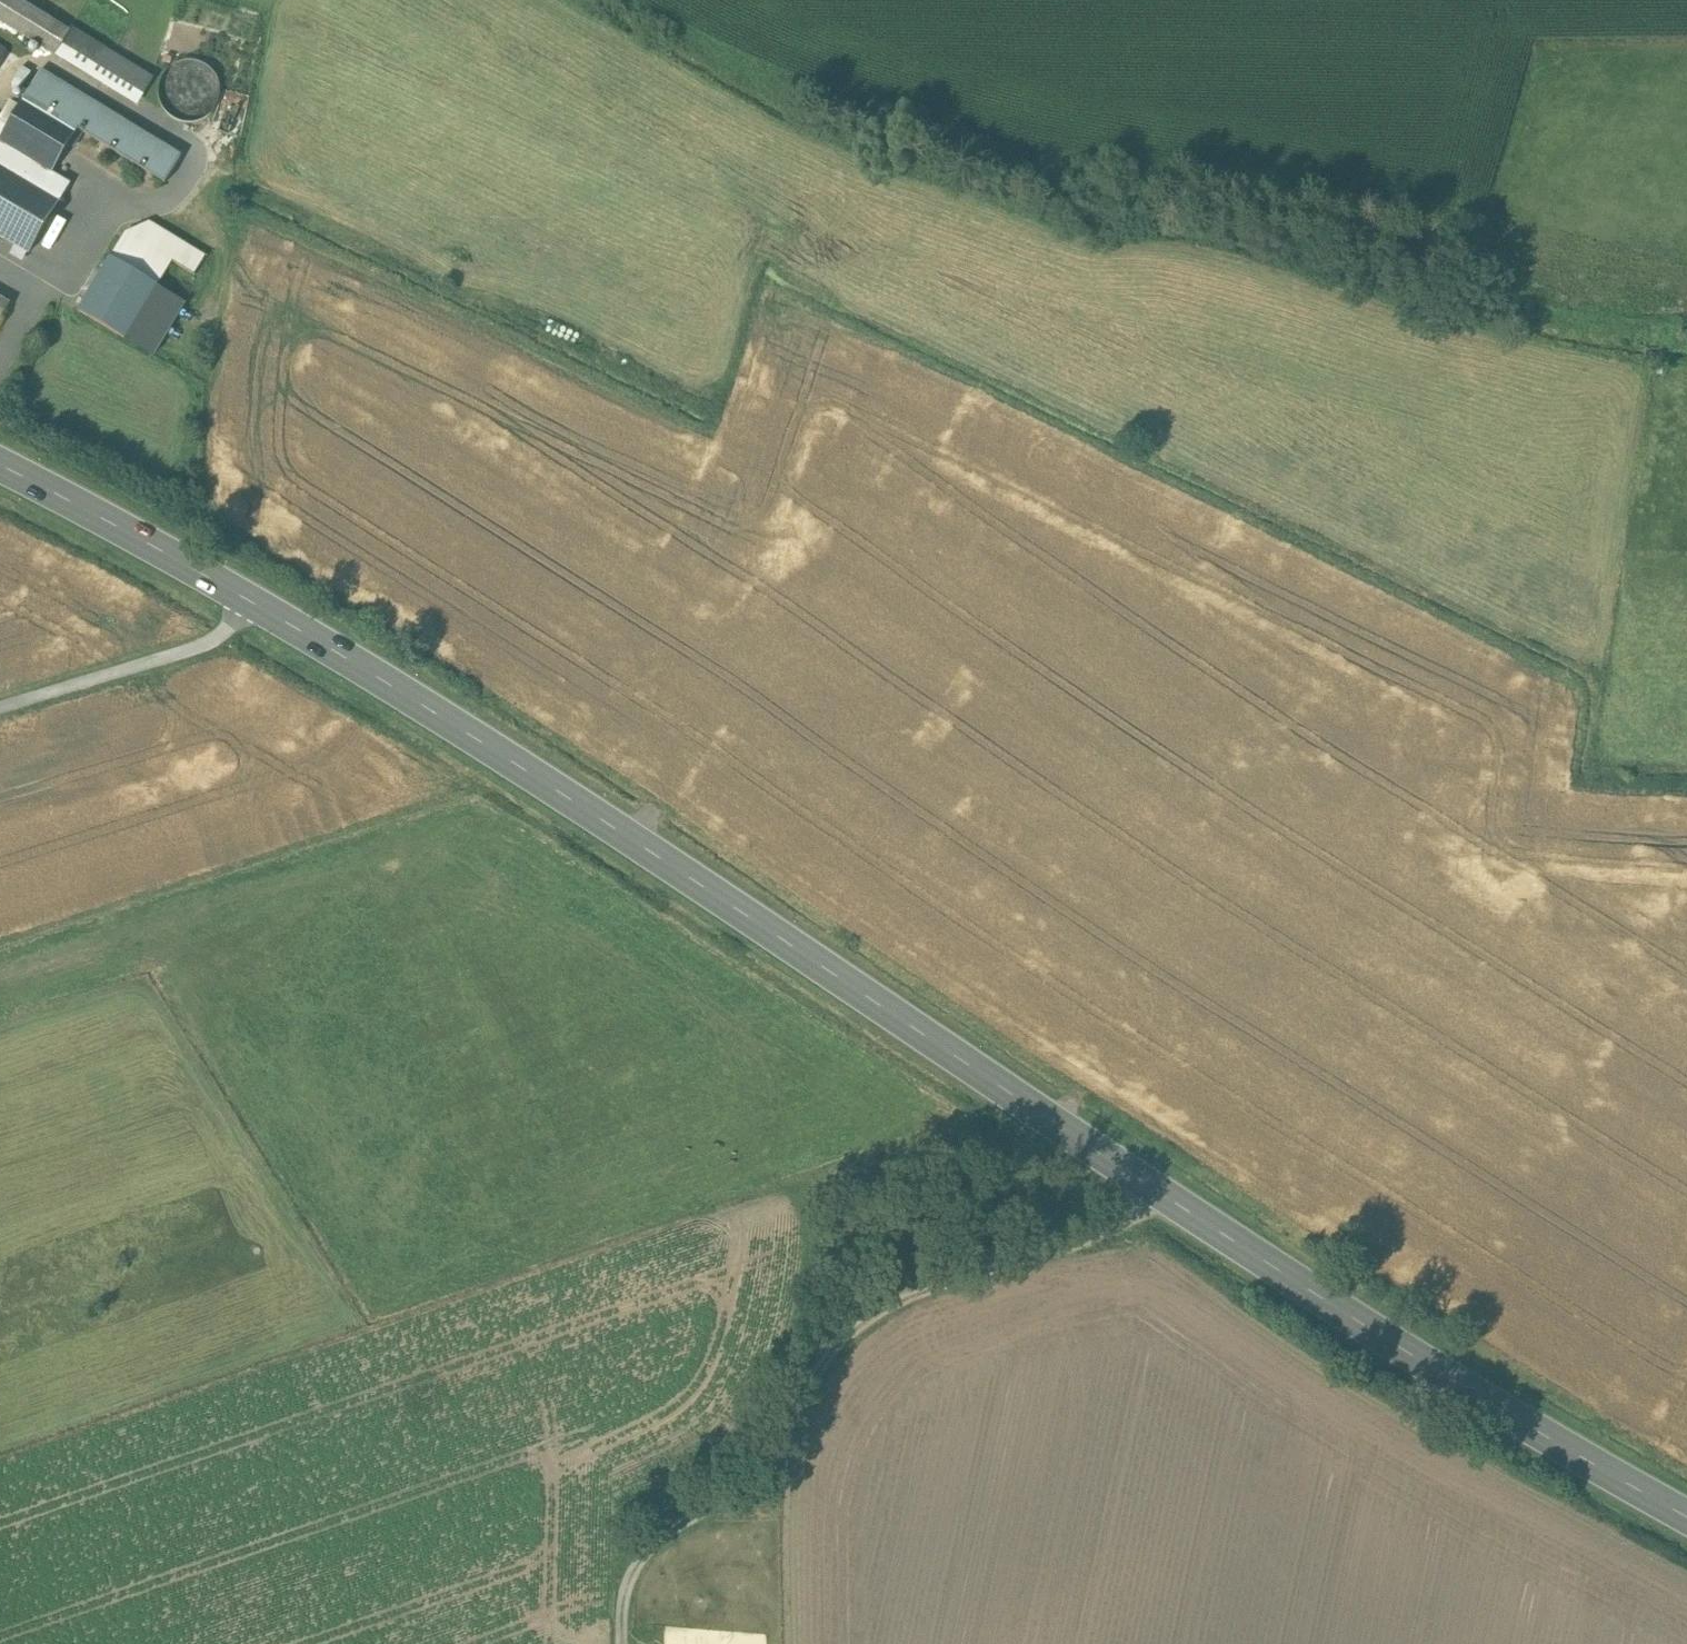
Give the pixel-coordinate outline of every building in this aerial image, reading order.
[(136,102),(156,70),(79,22),(72,26),(28,0),(0,0),(0,20),(136,102)] [(12,46),(0,39),(0,65),(12,46)] [(181,155),(40,69),(24,95),(88,134),(165,182),(181,155)] [(169,135),(186,135),(201,128),(210,113),(211,97),(203,82),(189,72),(172,72),(157,80),(148,94),(147,111),(155,126),(169,135)] [(52,172),(62,178),(88,134),(24,95),(0,136),(0,166),(41,190),(42,188),(52,172)] [(30,251),(30,250),(59,201),(41,190),(0,166),(0,233),(30,251)] [(62,178),(52,172),(42,188),(41,190),(59,201),(70,182),(62,178)] [(110,256),(160,288),(181,301),(206,257),(150,221),(140,239),(124,230),(110,256)] [(160,288),(110,256),(79,311),(129,343),(160,288)] [(0,297),(0,317),(9,302),(0,297)]
